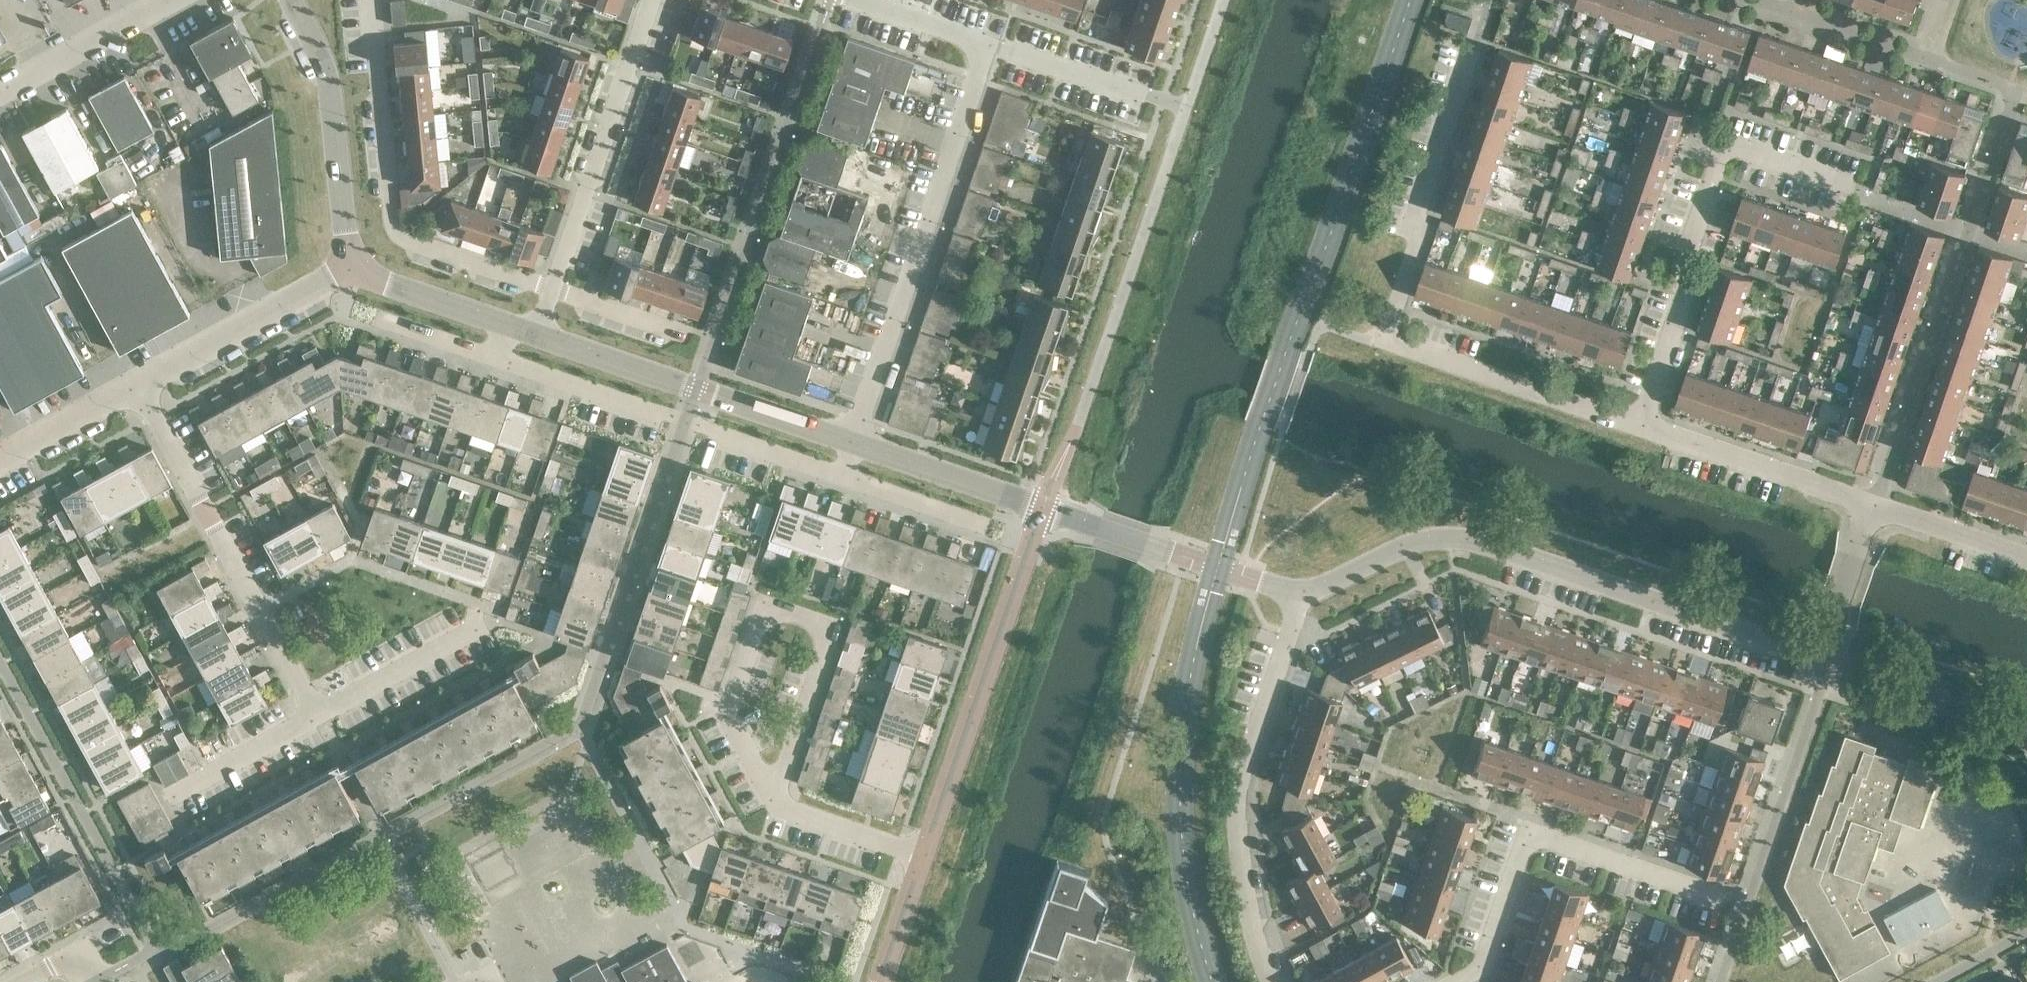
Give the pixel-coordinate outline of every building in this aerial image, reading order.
[(404,0),(393,0),(391,0),(393,24),(406,23),(404,0)] [(595,3),(593,10),(613,17),(615,15),(615,17),(628,22),(635,0),(596,0),(595,3)] [(1033,4),(1054,12),(1058,0),(1034,0),(1033,4)] [(1054,12),(1075,19),(1081,0),(1058,0),(1054,12)] [(1138,6),(1172,18),(1178,0),(1140,0),(1138,6)] [(1513,0),(1508,0),(1505,11),(1513,14),(1517,2),(1513,0)] [(1576,4),(1597,11),(1601,0),(1578,0),(1576,4)] [(1597,11),(1617,18),(1616,22),(1616,23),(1624,0),(1601,0),(1597,11)] [(1616,23),(1637,30),(1647,0),(1624,0),(1616,23)] [(1663,0),(1647,0),(1637,30),(1658,37),(1669,2),(1663,0)] [(1852,2),(1882,12),(1886,0),(1853,0),(1852,2)] [(1882,12),(1911,22),(1918,0),(1886,0),(1882,12)] [(1690,9),(1669,2),(1658,37),(1678,44),(1690,9)] [(701,4),(698,15),(686,12),(679,31),(714,43),(724,16),(725,12),(701,4)] [(1172,18),(1138,6),(1131,27),(1165,38),(1172,18)] [(504,8),(501,17),(513,21),(516,12),(504,8)] [(1110,9),(1108,18),(1120,22),(1123,14),(1110,9)] [(1711,16),(1690,9),(1678,44),(1699,51),(1711,16)] [(1538,22),(1546,25),(1551,13),(1542,10),(1538,22)] [(1473,19),(1449,11),(1444,24),(1468,33),(1473,19)] [(1559,16),(1551,13),(1546,25),(1555,28),(1559,16)] [(527,16),(524,24),(536,28),(539,20),(527,16)] [(724,16),(714,43),(737,51),(746,23),(724,16)] [(1731,24),(1711,16),(1699,51),(1719,58),(1731,24)] [(252,52),(232,17),(190,40),(209,76),(212,75),(233,112),(258,98),(237,60),(252,52)] [(1120,22),(1108,18),(1105,26),(1117,30),(1120,22)] [(551,24),(539,20),(536,28),(548,33),(551,24)] [(769,31),(746,23),(737,51),(760,59),(769,31)] [(1579,36),(1587,39),(1592,27),(1583,24),(1579,36)] [(1752,31),(1731,24),(1719,58),(1740,65),(1752,31)] [(1165,38),(1131,27),(1124,47),(1158,59),(1165,38)] [(1600,30),(1592,27),(1587,39),(1596,42),(1600,30)] [(404,31),(405,42),(394,44),(396,69),(400,69),(400,68),(429,65),(425,29),(404,31)] [(572,31),(569,40),(581,44),(584,35),(572,31)] [(792,39),(769,31),(760,59),(783,67),(792,39)] [(489,34),(480,35),(481,48),(490,47),(489,34)] [(1781,41),(1760,34),(1748,68),(1769,75),(1781,41)] [(596,39),(584,35),(581,44),(593,48),(596,39)] [(475,49),(474,36),(464,37),(465,50),(475,49)] [(914,60),(848,37),(837,69),(884,85),(903,91),(914,60)] [(1620,50),(1629,53),(1633,41),(1625,38),(1620,50)] [(1641,44),(1633,41),(1629,53),(1637,56),(1641,44)] [(1802,48),(1781,41),(1769,75),(1790,82),(1802,48)] [(562,48),(554,71),(581,81),(589,57),(562,48)] [(1823,55),(1802,48),(1790,82),(1811,89),(1823,55)] [(1534,61),(1500,49),(1493,69),(1527,81),(1534,61)] [(1661,64),(1670,67),(1674,55),(1665,52),(1661,64)] [(1682,58),(1674,55),(1670,67),(1678,70),(1682,58)] [(1844,62),(1823,55),(1811,89),(1832,96),(1844,62)] [(1865,69),(1844,62),(1832,96),(1852,104),(1865,69)] [(431,89),(429,65),(400,68),(400,69),(402,92),(431,89)] [(1702,78),(1711,81),(1715,69),(1706,66),(1702,78)] [(884,85),(837,69),(827,98),(874,114),(884,85)] [(1527,81),(1493,69),(1486,90),(1520,102),(1527,81)] [(1723,72),(1715,69),(1711,81),(1719,84),(1723,72)] [(1885,76),(1865,69),(1852,104),(1873,111),(1885,76)] [(493,70),(483,71),(484,84),(494,83),(493,70)] [(581,81),(554,71),(546,94),(573,104),(581,81)] [(478,85),(477,72),(468,73),(468,75),(469,85),(478,85)] [(692,72),(689,80),(701,85),(704,76),(692,72)] [(468,75),(454,76),(455,86),(469,85),(468,75)] [(154,129),(125,76),(89,95),(118,149),(154,129)] [(716,80),(704,76),(701,85),(713,89),(716,80)] [(1906,83),(1885,76),(1873,111),(1894,118),(1906,83)] [(1592,80),(1584,78),(1579,91),(1587,93),(1592,80)] [(495,96),(494,83),(484,84),(486,97),(495,96)] [(1927,91),(1906,83),(1894,118),(1915,125),(1927,91)] [(479,97),(478,85),(469,85),(470,98),(479,97)] [(673,86),(665,110),(693,119),(701,96),(673,86)] [(737,87),(734,96),(746,100),(749,91),(737,87)] [(433,113),(431,89),(402,92),(404,116),(433,113)] [(1520,102),(1486,90),(1479,111),(1513,123),(1520,102)] [(761,95),(749,91),(746,100),(758,104),(761,95)] [(1036,103),(1001,91),(997,103),(1032,115),(1036,103)] [(1947,97),(1927,91),(1915,125),(1934,132),(1947,97)] [(573,104),(546,94),(538,117),(566,126),(573,104)] [(1966,104),(1947,97),(1934,132),(1954,139),(1957,132),(1966,104)] [(874,114),(827,98),(817,128),(864,144),(874,114)] [(1751,103),(1737,99),(1734,107),(1748,112),(1751,103)] [(1687,113),(1653,101),(1649,114),(1638,110),(1636,115),(1623,111),(1621,119),(1633,124),(1635,118),(1646,121),(1681,133),(1687,113)] [(1032,115),(997,103),(993,116),(1028,128),(1028,126),(1032,115)] [(1966,104),(1957,132),(1954,139),(1949,153),(1960,156),(1971,160),(1978,139),(1988,111),(1966,104)] [(1574,106),(1570,119),(1577,122),(1582,109),(1574,106)] [(98,167),(66,107),(22,131),(54,190),(98,167)] [(287,260),(272,109),(209,143),(220,256),(249,254),(252,261),(255,259),(258,267),(256,268),(260,275),(287,260)] [(1766,109),(1763,117),(1777,121),(1779,113),(1766,109)] [(693,119),(665,110),(658,132),(685,142),(693,119)] [(1513,123),(1479,111),(1472,132),(1506,143),(1513,123)] [(435,137),(433,113),(404,116),(406,140),(435,137)] [(1793,118),(1779,113),(1777,121),(1790,126),(1793,118)] [(753,127),(762,130),(766,118),(757,115),(753,127)] [(1028,128),(993,116),(989,128),(1015,137),(1015,138),(1023,141),(1026,133),(1028,128)] [(566,126),(538,117),(530,140),(558,149),(566,126)] [(497,118),(488,119),(489,132),(498,131),(497,118)] [(1577,122),(1570,119),(1565,132),(1573,135),(1577,122)] [(1633,124),(1621,119),(1618,128),(1630,132),(1633,124)] [(483,132),(482,120),(472,121),(474,133),(483,132)] [(1681,133),(1646,121),(1639,142),(1674,154),(1681,133)] [(1094,122),(1092,131),(1111,138),(1114,129),(1094,122)] [(1807,123),(1804,131),(1818,135),(1820,127),(1807,123)] [(2012,151),(2005,171),(2016,175),(2026,178),(2026,125),(2021,123),(2012,151)] [(1040,130),(1028,126),(1028,128),(1026,133),(1037,137),(1040,130)] [(1834,132),(1820,127),(1818,135),(1831,140),(1834,132)] [(1015,137),(989,128),(984,140),(1011,149),(1015,138),(1015,137)] [(1090,130),(1082,153),(1116,164),(1117,159),(1120,161),(1130,144),(1111,138),(1092,131),(1090,130)] [(499,144),(498,131),(489,132),(490,144),(499,144)] [(484,145),(483,132),(474,133),(475,146),(484,145)] [(685,142),(658,132),(650,155),(677,164),(685,142)] [(1506,143),(1472,132),(1465,152),(1499,164),(1506,143)] [(1023,141),(1034,144),(1037,137),(1026,133),(1023,141)] [(438,161),(435,137),(406,140),(409,163),(438,161)] [(1848,137),(1845,145),(1858,149),(1861,141),(1848,137)] [(815,138),(801,144),(799,152),(843,167),(849,149),(815,138)] [(558,149),(530,140),(522,163),(550,172),(558,149)] [(1875,146),(1861,141),(1858,149),(1872,154),(1875,146)] [(1674,154),(1639,142),(1632,163),(1666,175),(1674,154)] [(0,144),(0,225),(4,233),(39,214),(1,143),(0,144)] [(1894,157),(1902,160),(1904,152),(1906,148),(1898,145),(1894,157)] [(1009,155),(983,146),(978,158),(1005,167),(1006,162),(1009,155)] [(1560,147),(1556,161),(1563,163),(1568,150),(1560,147)] [(746,148),(742,160),(750,163),(755,151),(746,148)] [(795,162),(802,174),(836,185),(843,167),(799,152),(795,162)] [(1499,164),(1465,152),(1458,173),(1492,185),(1499,164)] [(1610,152),(1607,160),(1619,165),(1622,156),(1610,152)] [(1916,156),(1904,152),(1902,160),(1913,164),(1916,156)] [(97,172),(111,197),(136,183),(120,153),(107,160),(110,165),(97,172)] [(1116,164),(1082,153),(1075,174),(1114,188),(1117,169),(1114,169),(1116,164)] [(1946,160),(1957,164),(1960,156),(1949,153),(1946,160)] [(677,164),(650,155),(642,178),(670,187),(677,164)] [(485,156),(466,158),(468,175),(486,161),(485,156)] [(1957,164),(1968,168),(1971,160),(1960,156),(1957,164)] [(1005,167),(978,158),(974,171),(1000,180),(1003,173),(1005,167)] [(750,163),(742,160),(738,172),(746,175),(750,163)] [(1619,165),(1607,160),(1604,169),(1616,173),(1619,165)] [(440,185),(438,161),(409,163),(411,188),(407,188),(408,202),(423,201),(435,192),(434,186),(440,185)] [(1563,163),(1556,161),(1551,174),(1559,176),(1563,163)] [(1967,173),(1932,161),(1925,183),(1959,195),(1967,173)] [(1014,165),(1006,162),(1005,167),(1003,173),(1010,176),(1014,165)] [(1666,175),(1632,163),(1625,184),(1659,195),(1666,175)] [(1568,165),(1561,185),(1575,190),(1581,170),(1568,165)] [(512,171),(500,167),(497,175),(509,179),(512,171)] [(525,175),(512,171),(509,179),(522,184),(525,175)] [(1000,180),(974,171),(970,183),(996,192),(999,185),(1006,187),(1010,176),(1003,173),(1000,180)] [(2013,183),(2016,175),(2005,171),(2002,180),(2013,183)] [(1492,185),(1458,173),(1451,194),(1485,206),(1492,185)] [(867,196),(836,185),(802,174),(792,204),(857,226),(867,196)] [(1114,188),(1075,174),(1068,196),(1101,207),(1103,202),(1105,204),(1114,188)] [(2026,180),(2026,178),(2016,175),(2013,183),(2025,187),(2026,180)] [(1885,179),(1878,176),(1874,189),(1881,192),(1885,179)] [(670,187),(642,178),(634,201),(662,210),(670,187)] [(548,183),(535,179),(533,187),(545,192),(548,183)] [(1959,195),(1925,183),(1917,204),(1952,216),(1959,195)] [(1659,195),(1625,184),(1618,205),(1652,216),(1659,195)] [(2001,185),(1993,206),(2026,218),(2026,194),(2001,185)] [(1546,188),(1541,201),(1549,204),(1554,191),(1546,188)] [(994,198),(968,189),(963,201),(990,211),(994,198)] [(1596,193),(1593,201),(1605,206),(1608,197),(1596,193)] [(730,194),(726,206),(735,209),(739,197),(730,194)] [(1485,206),(1451,194),(1443,215),(1478,227),(1485,206)] [(1101,207),(1068,196),(1060,217),(1100,231),(1103,212),(1099,212),(1101,207)] [(1764,204),(1743,197),(1732,231),(1752,238),(1764,204)] [(442,227),(465,236),(475,208),(451,200),(449,206),(444,204),(432,213),(445,218),(442,227)] [(990,211),(963,201),(959,214),(986,223),(990,211)] [(1549,204),(1541,201),(1537,215),(1544,217),(1549,204)] [(1605,206),(1593,201),(1590,210),(1602,214),(1605,206)] [(792,204),(781,234),(816,246),(847,257),(857,226),(792,204)] [(1785,211),(1764,204),(1752,238),(1773,245),(1785,211)] [(501,205),(497,216),(488,243),(510,251),(520,223),(508,220),(512,209),(501,205)] [(1652,216),(1618,205),(1611,225),(1645,237),(1652,216)] [(735,209),(726,206),(722,218),(731,221),(735,209)] [(1993,206),(1986,228),(2020,239),(2026,220),(2026,218),(1993,206)] [(132,208),(97,228),(155,333),(190,314),(132,208)] [(497,216),(475,208),(465,236),(488,243),(497,216)] [(524,211),(520,223),(510,251),(509,254),(533,263),(537,251),(548,255),(555,235),(531,227),(535,215),(524,211)] [(1806,218),(1785,211),(1773,245),(1794,252),(1806,218)] [(986,223),(959,214),(955,226),(981,235),(986,223)] [(655,219),(643,215),(640,224),(652,228),(655,219)] [(1100,231),(1060,217),(1053,239),(1086,250),(1088,246),(1091,247),(1100,231)] [(1827,225),(1806,218),(1794,252),(1815,259),(1827,225)] [(667,224),(655,219),(652,228),(664,232),(667,224)] [(1455,224),(1442,219),(1439,227),(1452,232),(1455,224)] [(1911,222),(1904,243),(1938,255),(1946,234),(1911,222)] [(1645,237),(1611,225),(1604,246),(1638,258),(1645,237)] [(1847,232),(1827,225),(1815,259),(1836,266),(1847,232)] [(155,333),(97,228),(62,247),(119,352),(155,333)] [(1884,228),(1881,236),(1893,240),(1896,232),(1884,228)] [(1484,234),(1471,229),(1468,237),(1481,241),(1484,234)] [(1532,230),(1527,244),(1534,246),(1539,233),(1532,230)] [(700,235),(688,231),(685,240),(697,244),(700,235)] [(979,241),(953,232),(949,245),(975,254),(979,241)] [(769,239),(765,249),(809,264),(816,246),(781,234),(769,239)] [(1497,238),(1484,234),(1481,241),(1494,246),(1497,238)] [(1582,234),(1579,242),(1591,247),(1594,238),(1582,234)] [(723,243),(700,235),(697,244),(709,248),(707,254),(718,258),(723,243)] [(1893,240),(1881,236),(1878,244),(1890,248),(1893,240)] [(1086,250),(1053,239),(1046,260),(1085,274),(1088,255),(1085,255),(1086,250)] [(1591,247),(1579,242),(1576,251),(1588,255),(1591,247)] [(1524,248),(1511,243),(1509,251),(1522,255),(1524,248)] [(1938,255),(1904,243),(1897,264),(1931,276),(1938,255)] [(975,254),(949,245),(944,257),(971,266),(975,254)] [(1638,258),(1604,246),(1597,267),(1631,279),(1638,258)] [(2014,257),(1980,246),(1973,266),(2007,278),(2014,257)] [(1538,252),(1524,248),(1522,255),(1535,260),(1538,252)] [(765,249),(762,257),(769,270),(803,282),(809,264),(765,249)] [(597,272),(608,276),(604,287),(629,295),(630,292),(629,292),(639,264),(604,252),(597,272)] [(0,278),(0,300),(49,390),(84,371),(46,301),(62,292),(41,255),(0,278)] [(1736,260),(1723,255),(1721,263),(1733,267),(1736,260)] [(971,266),(944,257),(940,269),(967,278),(971,266)] [(1565,262),(1552,257),(1549,265),(1563,269),(1565,262)] [(1085,274),(1046,260),(1038,283),(1071,294),(1073,289),(1076,290),(1085,274)] [(1446,269),(1427,262),(1415,296),(1435,303),(1446,269)] [(1579,266),(1565,262),(1563,269),(1576,274),(1579,266)] [(661,272),(639,264),(629,292),(630,292),(652,300),(661,272)] [(1931,276),(1897,264),(1890,285),(1924,297),(1931,276)] [(1752,265),(1749,273),(1762,277),(1765,270),(1752,265)] [(2007,278),(1973,266),(1965,287),(2000,299),(2007,278)] [(1753,279),(1719,267),(1711,290),(1746,301),(1753,279)] [(1870,268),(1867,277),(1879,281),(1882,272),(1870,268)] [(967,278),(940,269),(936,282),(962,291),(967,278)] [(1467,276),(1446,269),(1435,303),(1455,310),(1467,276)] [(1778,274),(1765,270),(1762,277),(1775,281),(1778,274)] [(1606,275),(1593,271),(1591,279),(1604,283),(1606,275)] [(684,280),(661,272),(652,300),(674,307),(684,280)] [(1619,280),(1606,275),(1604,283),(1617,288),(1619,280)] [(1488,283),(1467,276),(1455,310),(1476,317),(1488,283)] [(1879,281),(1867,277),(1864,285),(1876,289),(1879,281)] [(1792,279),(1790,286),(1803,291),(1806,284),(1792,279)] [(707,288),(684,280),(674,307),(698,315),(707,288)] [(765,280),(755,309),(802,325),(812,296),(765,280)] [(1509,290),(1488,283),(1476,317),(1497,324),(1509,290)] [(1819,288),(1806,284),(1803,291),(1816,295),(1819,288)] [(1648,290),(1635,285),(1632,293),(1646,298),(1648,290)] [(1924,297),(1890,285),(1883,306),(1917,317),(1924,297)] [(960,297),(934,287),(930,300),(956,309),(958,304),(960,297)] [(2000,299),(1965,287),(1958,308),(1993,320),(2000,299)] [(1530,297),(1509,290),(1497,324),(1518,331),(1530,297)] [(1746,301),(1711,290),(1704,310),(1738,322),(1746,301)] [(1795,293),(1787,291),(1783,304),(1790,307),(1795,293)] [(1034,294),(1027,316),(1066,329),(1069,311),(1066,310),(1068,305),(1034,294)] [(1596,308),(1609,312),(1613,300),(1600,296),(1596,308)] [(1550,304),(1530,297),(1518,331),(1539,338),(1550,304)] [(0,300),(0,383),(14,409),(49,390),(0,300)] [(956,309),(930,300),(925,312),(952,321),(954,315),(956,309)] [(956,309),(954,315),(961,318),(965,306),(958,304),(956,309)] [(1571,311),(1550,304),(1539,338),(1560,345),(1571,311)] [(1917,317),(1883,306),(1875,326),(1910,338),(1917,317)] [(1993,320),(1958,308),(1951,329),(1986,341),(1993,320)] [(802,325),(755,309),(745,339),(792,355),(802,325)] [(1856,309),(1853,317),(1865,322),(1868,313),(1856,309)] [(1738,322),(1704,310),(1697,331),(1731,343),(1738,322)] [(1592,318),(1571,311),(1560,345),(1580,353),(1592,318)] [(952,321),(925,312),(921,325),(948,334),(950,327),(952,321)] [(952,321),(950,327),(957,329),(961,318),(954,315),(952,321)] [(1066,329),(1027,316),(1019,337),(1053,349),(1054,344),(1057,346),(1066,329)] [(1865,322),(1853,317),(1850,326),(1862,330),(1865,322)] [(1613,325),(1592,318),(1580,353),(1601,360),(1613,325)] [(1777,320),(1773,333),(1780,335),(1785,322),(1777,320)] [(1634,333),(1613,325),(1601,360),(1622,367),(1634,333)] [(1910,338),(1875,326),(1868,347),(1903,359),(1910,338)] [(1986,341),(1951,329),(1944,350),(1978,362),(1986,341)] [(946,340),(919,331),(915,343),(941,352),(939,359),(946,361),(950,350),(943,347),(946,340)] [(1780,335),(1773,333),(1768,346),(1776,348),(1780,335)] [(1053,349),(1019,337),(1012,359),(1051,373),(1054,354),(1051,354),(1053,349)] [(1712,342),(1699,337),(1696,345),(1710,349),(1712,342)] [(811,362),(792,355),(745,339),(734,370),(800,393),(811,362)] [(374,348),(359,343),(355,354),(357,354),(354,361),(336,355),(340,385),(376,397),(387,363),(385,362),(370,357),(374,348)] [(941,352),(915,343),(911,356),(937,364),(939,359),(941,352)] [(321,356),(316,346),(302,354),(307,363),(294,370),(287,356),(277,361),(285,375),(287,373),(304,404),(340,385),(336,355),(320,364),(317,358),(321,356)] [(1741,351),(1728,347),(1725,354),(1739,359),(1741,351)] [(1903,359),(1868,347),(1861,368),(1896,380),(1903,359)] [(389,348),(385,362),(387,363),(376,397),(400,405),(411,371),(408,370),(394,366),(399,351),(389,348)] [(1841,350),(1839,358),(1851,362),(1854,354),(1841,350)] [(1978,362),(1944,350),(1937,370),(1971,382),(1978,362)] [(1755,356),(1741,351),(1739,359),(1752,363),(1755,356)] [(413,356),(408,370),(411,371),(400,405),(423,413),(435,379),(432,379),(419,374),(424,359),(413,356)] [(937,364),(911,356),(906,368),(933,377),(937,364)] [(1851,362),(1839,358),(1836,366),(1848,370),(1851,362)] [(1051,373),(1012,359),(1005,381),(1038,392),(1040,387),(1042,389),(1051,373)] [(2016,374),(2024,376),(2026,366),(2026,363),(2020,360),(2016,374)] [(1782,365),(1769,361),(1766,368),(1779,373),(1782,365)] [(437,364),(432,379),(435,379),(423,413),(447,422),(459,388),(456,387),(442,382),(447,368),(437,364)] [(1795,370),(1782,365),(1779,373),(1793,377),(1795,370)] [(1896,380),(1861,368),(1854,389),(1889,401),(1896,380)] [(255,374),(262,387),(265,385),(282,416),(304,404),(287,373),(285,375),(272,382),(264,369),(255,374)] [(1971,382),(1937,370),(1930,391),(1964,403),(1971,382)] [(461,372),(456,387),(459,388),(447,422),(471,430),(483,396),(480,395),(466,390),(471,376),(461,372)] [(1708,379),(1687,372),(1675,406),(1696,413),(1708,379)] [(931,383),(904,374),(900,386),(927,395),(927,394),(931,383)] [(2024,376),(2016,374),(2011,387),(2019,389),(2024,376)] [(1729,386),(1708,379),(1696,413),(1717,421),(1729,386)] [(233,385),(241,399),(243,397),(260,428),(282,416),(265,385),(262,387),(250,394),(242,380),(233,385)] [(485,380),(480,395),(483,396),(471,430),(495,438),(506,404),(504,403),(490,398),(495,384),(485,380)] [(1038,392),(1005,381),(997,402),(1037,416),(1040,397),(1036,397),(1038,392)] [(927,395),(900,386),(896,398),(931,410),(933,404),(936,397),(927,394),(927,395)] [(1749,393),(1729,386),(1717,421),(1738,428),(1749,393)] [(1816,401),(1818,397),(1820,389),(1812,386),(1808,398),(1816,401)] [(509,389),(504,403),(506,404),(495,438),(519,446),(530,412),(527,411),(514,406),(519,392),(509,389)] [(1833,393),(1820,389),(1818,397),(1830,402),(1833,393)] [(1889,401),(1854,389),(1847,410),(1882,422),(1889,401)] [(1964,403),(1930,391),(1923,412),(1957,424),(1964,403)] [(211,397),(218,411),(221,409),(238,440),(260,428),(243,397),(241,399),(227,406),(220,392),(211,397)] [(1770,400),(1749,393),(1738,428),(1758,435),(1770,400)] [(532,396),(527,411),(530,412),(519,446),(544,455),(556,421),(537,415),(542,400),(532,396)] [(947,401),(936,397),(933,404),(944,408),(947,401)] [(931,410),(896,398),(892,410),(927,422),(931,412),(931,410)] [(1791,408),(1770,400),(1758,435),(1779,442),(1791,408)] [(2006,401),(2002,415),(2010,417),(2014,404),(2006,401)] [(1037,416),(997,402),(990,424),(1023,435),(1025,430),(1028,432),(1037,416)] [(199,404),(192,408),(189,409),(197,423),(200,422),(216,452),(238,440),(221,409),(218,411),(206,418),(199,404)] [(931,410),(931,412),(942,416),(944,408),(933,404),(931,410)] [(1812,415),(1791,408),(1779,442),(1799,449),(1812,415)] [(927,422),(892,410),(888,423),(923,435),(927,422)] [(1882,422),(1847,410),(1840,430),(1875,442),(1882,422)] [(1957,424),(1923,412),(1916,433),(1950,445),(1957,424)] [(2010,417),(2002,415),(1997,428),(2005,430),(2010,417)] [(342,422),(320,433),(325,442),(343,432),(342,422)] [(571,426),(563,423),(558,437),(567,440),(571,426)] [(1023,435),(990,424),(982,446),(1022,460),(1025,440),(1022,440),(1023,435)] [(1875,442),(1840,430),(1837,440),(1820,434),(1817,444),(1809,441),(1805,451),(1865,471),(1875,442)] [(1820,434),(1812,431),(1809,441),(1817,444),(1820,434)] [(385,445),(389,436),(376,432),(373,441),(385,445)] [(1950,445),(1916,433),(1909,454),(1943,466),(1950,445)] [(308,436),(296,443),(302,454),(314,447),(308,436)] [(409,453),(413,442),(401,438),(397,449),(409,453)] [(1969,449),(1981,454),(1984,445),(1972,441),(1969,449)] [(653,454),(619,442),(611,466),(645,478),(653,454)] [(118,448),(125,462),(128,460),(147,494),(171,482),(152,447),(135,457),(127,443),(118,448)] [(296,443),(285,449),(291,460),(302,454),(296,443)] [(1992,448),(1984,445),(1981,454),(1980,457),(1988,460),(1992,448)] [(454,446),(452,452),(462,455),(464,449),(454,446)] [(2016,446),(2013,453),(2026,457),(2026,455),(2026,450),(2016,446)] [(418,457),(433,462),(436,453),(421,448),(418,457)] [(312,467),(317,477),(325,473),(315,453),(307,457),(312,467)] [(1943,466),(1909,454),(1899,482),(1958,503),(1962,493),(1953,490),(1956,480),(1940,475),(1943,466)] [(96,460),(103,474),(106,472),(125,506),(147,494),(128,460),(125,462),(112,469),(105,455),(96,460)] [(280,466),(274,455),(253,467),(259,478),(280,466)] [(312,467),(307,457),(293,465),(299,474),(312,467)] [(417,462),(404,458),(400,467),(414,472),(417,462)] [(560,461),(551,458),(546,471),(555,474),(560,461)] [(467,472),(470,463),(461,460),(458,469),(467,472)] [(431,467),(417,462),(414,472),(428,476),(431,467)] [(645,478),(611,466),(602,490),(636,502),(645,478)] [(74,472),(81,486),(84,484),(103,518),(125,506),(106,472),(103,474),(90,481),(83,467),(74,472)] [(728,480),(691,468),(683,492),(720,504),(728,480)] [(258,477),(253,470),(242,476),(246,483),(258,477)] [(1996,477),(1975,470),(1963,505),(1984,512),(1996,477)] [(555,474),(546,471),(541,485),(550,488),(555,474)] [(465,478),(451,474),(448,483),(462,488),(465,478)] [(280,484),(275,475),(262,482),(267,491),(280,484)] [(2017,485),(1996,477),(1984,512),(2005,519),(2017,485)] [(479,483),(465,478),(462,488),(476,493),(479,483)] [(61,479),(55,482),(52,484),(59,498),(62,496),(81,530),(103,518),(84,484),(81,486),(68,493),(61,479)] [(1962,493),(1965,483),(1956,480),(1953,490),(1962,493)] [(267,491),(262,482),(250,489),(255,498),(267,491)] [(783,499),(770,537),(791,544),(803,506),(789,501),(794,487),(785,483),(780,498),(783,499)] [(2017,485),(2005,519),(2026,526),(2026,522),(2026,488),(2017,485)] [(513,494),(499,490),(496,499),(509,504),(513,494)] [(636,502),(602,490),(594,514),(628,526),(636,502)] [(808,491),(803,506),(791,544),(814,552),(827,514),(813,509),(818,495),(808,491)] [(720,504),(683,492),(675,516),(712,528),(720,504)] [(526,499),(513,494),(509,504),(523,509),(526,499)] [(832,500),(827,514),(814,552),(838,560),(851,522),(837,517),(842,503),(832,500)] [(332,503),(310,516),(327,547),(349,535),(332,503)] [(764,504),(759,518),(769,521),(774,508),(764,504)] [(399,515),(375,507),(363,540),(387,549),(399,515)] [(62,508),(59,510),(53,513),(60,526),(69,521),(62,508)] [(551,511),(542,508),(537,522),(546,525),(551,511)] [(856,508),(851,522),(838,560),(862,568),(875,531),(861,526),(866,511),(856,508)] [(523,513),(511,509),(506,522),(519,527),(523,513)] [(628,526),(594,514),(586,538),(620,550),(628,526)] [(423,523),(399,515),(387,549),(411,557),(423,523)] [(327,547),(310,516),(287,528),(304,559),(327,547)] [(712,528),(675,516),(666,540),(704,552),(712,528)] [(880,516),(875,531),(862,568),(886,576),(899,539),(885,534),(890,519),(880,516)] [(769,521),(759,518),(754,532),(764,535),(769,521)] [(76,534),(69,521),(60,526),(67,539),(76,534)] [(546,525),(537,522),(532,536),(542,539),(546,525)] [(447,532),(423,523),(411,557),(435,565),(447,532)] [(904,524),(899,539),(886,576),(910,585),(923,547),(909,542),(914,527),(904,524)] [(8,525),(0,530),(0,559),(20,548),(20,547),(8,525)] [(304,559),(287,528),(265,540),(282,571),(304,559)] [(471,540),(447,532),(435,565),(459,573),(471,540)] [(928,532),(923,547),(910,585),(934,593),(947,555),(932,550),(937,535),(928,532)] [(620,550),(586,538),(578,562),(612,574),(620,550)] [(495,548),(471,540),(459,573),(483,582),(495,548)] [(704,552),(666,540),(658,564),(696,576),(704,552)] [(952,540),(947,555),(934,593),(962,603),(975,565),(956,559),(962,544),(952,540)] [(20,548),(0,559),(0,588),(33,570),(22,550),(20,548)] [(519,556),(495,548),(483,582),(508,590),(519,556)] [(113,559),(108,550),(96,557),(100,565),(113,559)] [(747,552),(743,565),(753,569),(758,555),(747,552)] [(93,566),(86,553),(77,558),(84,571),(93,566)] [(535,559),(525,555),(521,569),(530,573),(535,559)] [(158,588),(170,610),(205,590),(204,588),(197,575),(210,568),(205,558),(191,566),(193,569),(158,588)] [(612,574),(578,562),(570,586),(604,598),(612,574)] [(696,576),(658,564),(650,588),(688,600),(696,576)] [(753,569),(743,565),(738,579),(748,583),(753,569)] [(100,579),(93,566),(84,571),(91,584),(100,579)] [(530,573),(521,569),(516,583),(526,587),(530,573)] [(33,570),(0,588),(0,593),(10,611),(45,592),(33,570)] [(825,597),(833,575),(827,572),(819,595),(825,597)] [(217,581),(204,588),(205,590),(170,610),(182,632),(217,613),(216,610),(209,597),(222,590),(217,581)] [(604,598),(570,586),(561,610),(595,622),(604,598)] [(688,600),(650,588),(642,612),(680,624),(688,600)] [(57,615),(45,592),(10,611),(22,634),(57,615)] [(117,610),(110,598),(102,602),(109,615),(117,610)] [(229,602),(216,610),(217,613),(182,632),(194,654),(229,635),(228,632),(221,619),(234,611),(229,602)] [(975,605),(967,602),(963,614),(971,617),(975,605)] [(519,607),(509,603),(504,618),(514,621),(519,607)] [(724,612),(738,617),(741,608),(727,603),(724,612)] [(1480,644),(1501,651),(1514,613),(1484,603),(1479,617),(1488,621),(1480,644)] [(878,615),(887,618),(890,609),(881,606),(878,615)] [(1428,609),(1405,620),(1421,653),(1452,637),(1445,623),(1437,628),(1428,609)] [(124,623),(117,610),(109,615),(115,628),(124,623)] [(595,622),(561,610),(553,634),(587,646),(595,622)] [(680,624),(642,612),(633,636),(672,648),(680,624)] [(1533,619),(1514,613),(1501,651),(1520,658),(1533,619)] [(69,637),(57,615),(22,634),(34,656),(69,637)] [(100,620),(106,633),(115,628),(109,615),(100,620)] [(873,622),(859,617),(856,627),(870,632),(873,622)] [(1552,626),(1533,619),(1520,658),(1539,664),(1552,626)] [(1421,653),(1405,620),(1383,631),(1400,663),(1421,653)] [(241,625),(228,632),(229,635),(194,654),(206,676),(241,657),(240,654),(233,641),(246,634),(241,625)] [(1571,633),(1552,626),(1539,664),(1559,671),(1571,633)] [(719,627),(715,637),(730,641),(733,632),(719,627)] [(1400,663),(1383,631),(1362,641),(1378,674),(1400,663)] [(1591,639),(1571,633),(1559,671),(1578,678),(1591,639)] [(947,647),(909,634),(901,659),(939,672),(947,647)] [(672,648),(633,636),(625,659),(664,672),(672,648)] [(81,659),(69,637),(34,656),(47,678),(81,659)] [(1610,646),(1591,639),(1578,678),(1597,684),(1610,646)] [(847,651),(862,656),(865,646),(851,641),(847,651)] [(1378,674),(1362,641),(1339,652),(1345,664),(1327,673),(1345,690),(1378,674)] [(142,655),(135,642),(126,647),(133,660),(142,655)] [(1629,652),(1610,646),(1597,684),(1616,691),(1629,652)] [(253,647),(240,654),(241,657),(206,676),(218,698),(253,679),(252,676),(245,663),(258,656),(253,647)] [(533,653),(505,668),(509,675),(492,685),(488,677),(479,682),(483,690),(466,699),(462,692),(452,697),(456,704),(440,713),(436,706),(426,711),(430,718),(413,727),(409,720),(400,725),(404,732),(388,742),(384,734),(375,739),(379,746),(362,756),(358,749),(349,753),(377,805),(535,719),(529,708),(575,683),(583,658),(564,651),(539,665),(533,653)] [(711,651),(707,660),(721,665),(725,656),(711,651)] [(1649,659),(1629,652),(1616,691),(1636,697),(1649,659)] [(148,668),(142,655),(133,660),(140,672),(148,668)] [(94,681),(81,659),(47,678),(59,701),(94,681)] [(939,672),(901,659),(892,683),(930,696),(939,672)] [(1668,666),(1649,659),(1636,697),(1655,704),(1668,666)] [(839,675),(853,680),(857,670),(843,665),(839,675)] [(1688,672),(1668,666),(1655,704),(1674,711),(1688,672)] [(265,669),(252,676),(253,679),(218,698),(231,721),(266,702),(257,685),(270,678),(265,669)] [(640,677),(622,671),(613,696),(633,733),(623,739),(681,844),(709,829),(725,820),(715,802),(722,798),(717,789),(710,793),(701,776),(708,772),(703,763),(696,767),(687,750),(693,746),(688,737),(682,741),(672,724),(679,720),(660,685),(647,691),(640,677)] [(1707,679),(1688,672),(1674,711),(1694,717),(1707,679)] [(1345,690),(1327,673),(1320,693),(1308,689),(1299,713),(1334,724),(1345,690)] [(703,675),(699,684),(713,689),(717,679),(703,675)] [(1472,691),(1485,695),(1489,683),(1476,679),(1472,691)] [(1736,689),(1707,679),(1694,717),(1714,724),(1722,700),(1731,704),(1736,689)] [(106,704),(94,681),(59,701),(71,723),(106,704)] [(930,696),(892,683),(884,707),(922,720),(930,696)] [(1446,687),(1449,694),(1458,690),(1455,683),(1446,687)] [(166,699),(159,686),(150,691),(157,704),(166,699)] [(1502,686),(1497,700),(1505,702),(1509,689),(1502,686)] [(831,698),(845,703),(848,694),(834,689),(831,698)] [(1517,691),(1509,689),(1505,702),(1512,705),(1517,691)] [(1423,693),(1416,697),(1422,709),(1429,706),(1423,693)] [(1771,740),(1783,705),(1748,693),(1736,728),(1771,740)] [(1422,709),(1416,697),(1409,700),(1415,713),(1422,709)] [(172,712),(166,699),(157,704),(164,716),(172,712)] [(1540,700),(1536,713),(1543,716),(1548,702),(1540,700)] [(183,717),(195,710),(190,701),(178,708),(183,717)] [(1365,708),(1372,714),(1378,708),(1371,701),(1365,708)] [(1492,704),(1485,702),(1480,715),(1488,718),(1492,704)] [(1555,705),(1548,702),(1543,716),(1551,718),(1555,705)] [(118,726),(106,704),(71,723),(83,745),(118,726)] [(922,720),(884,707),(876,730),(914,743),(922,720)] [(823,723),(837,727),(840,718),(826,713),(823,723)] [(1334,724),(1299,713),(1292,735),(1326,747),(1334,724)] [(1579,713),(1574,726),(1582,729),(1586,715),(1579,713)] [(1594,718),(1586,715),(1582,729),(1589,731),(1594,718)] [(1542,721),(1534,719),(1530,732),(1537,735),(1542,721)] [(1550,724),(1542,721),(1537,735),(1545,738),(1550,724)] [(130,748),(118,726),(83,745),(95,767),(130,748)] [(1617,726),(1613,739),(1621,742),(1625,728),(1617,726)] [(1633,731),(1625,728),(1621,742),(1628,745),(1633,731)] [(7,729),(0,733),(0,767),(21,755),(7,729)] [(190,743),(182,730),(174,734),(181,748),(190,743)] [(914,743),(876,730),(868,754),(906,767),(914,743)] [(1587,737),(1580,734),(1575,748),(1583,751),(1587,737)] [(1326,747),(1292,735),(1284,758),(1318,770),(1326,747)] [(1819,793),(1811,817),(1809,821),(1805,820),(1805,821),(1806,822),(1796,849),(1793,849),(1782,881),(1784,884),(1785,884),(1802,917),(1802,919),(1806,917),(1839,978),(1840,978),(1840,977),(1878,956),(1879,957),(1880,956),(1887,951),(1887,952),(1890,951),(1874,922),(1871,924),(1856,897),(1862,881),(1864,882),(1864,881),(1863,880),(1875,845),(1893,851),(1898,836),(1902,838),(1907,823),(1919,828),(1920,826),(1918,826),(1928,797),(1929,797),(1930,796),(1929,796),(1938,767),(1940,768),(1940,767),(1938,766),(1909,757),(1907,763),(1874,752),(1876,745),(1845,735),(1844,736),(1845,736),(1836,764),(1832,763),(1831,764),(1832,764),(1823,793),(1819,791),(1818,792),(1819,793)] [(815,746),(829,751),(832,742),(818,737),(815,746)] [(1595,739),(1587,737),(1583,751),(1590,753),(1595,739)] [(1656,739),(1652,753),(1659,755),(1664,742),(1656,739)] [(1472,775),(1496,783),(1507,749),(1484,740),(1478,754),(1476,761),(1472,775)] [(1672,744),(1664,742),(1659,755),(1667,758),(1672,744)] [(1725,747),(1718,768),(1757,781),(1767,752),(1752,746),(1749,756),(1725,747)] [(142,771),(130,748),(95,767),(107,790),(142,771)] [(1530,756),(1507,749),(1496,783),(1518,791),(1530,756)] [(1633,752),(1625,749),(1620,764),(1628,767),(1633,752)] [(177,750),(165,757),(177,779),(189,772),(177,750)] [(1363,752),(1361,759),(1374,764),(1377,756),(1363,752)] [(1471,752),(1469,759),(1476,761),(1478,754),(1471,752)] [(1640,754),(1633,752),(1628,767),(1635,769),(1640,754)] [(906,767),(868,754),(860,778),(898,791),(906,767)] [(21,755),(0,767),(0,800),(35,781),(21,755)] [(1553,764),(1530,756),(1518,791),(1541,798),(1553,764)] [(177,779),(165,757),(153,763),(165,786),(177,779)] [(1318,770),(1284,758),(1276,782),(1288,786),(1282,806),(1306,804),(1318,770)] [(1374,764),(1361,759),(1358,767),(1372,771),(1374,764)] [(807,771),(821,775),(824,765),(810,760),(807,771)] [(1575,772),(1553,764),(1541,798),(1564,806),(1575,772)] [(1684,769),(1670,764),(1668,772),(1681,777),(1684,769)] [(357,809),(332,765),(314,775),(310,768),(301,773),(305,780),(288,789),(284,782),(275,787),(279,794),(262,803),(258,796),(249,801),(253,808),(235,818),(232,811),(223,815),(227,823),(210,832),(206,825),(197,829),(201,837),(184,846),(180,839),(171,843),(172,846),(165,850),(164,847),(144,858),(152,871),(178,857),(199,895),(357,809)] [(1757,781),(1718,768),(1712,787),(1750,801),(1757,781)] [(1598,780),(1575,772),(1564,806),(1586,814),(1598,780)] [(1681,777),(1668,772),(1665,780),(1679,784),(1681,777)] [(898,791),(860,778),(851,803),(889,816),(898,791)] [(1621,788),(1598,780),(1586,814),(1609,822),(1621,788)] [(35,781),(0,800),(0,808),(11,828),(49,807),(35,781)] [(149,782),(117,799),(141,843),(173,826),(149,782)] [(1750,801),(1712,787),(1705,806),(1744,820),(1750,801)] [(1412,788),(1409,796),(1423,801),(1425,793),(1412,788)] [(1645,796),(1621,788),(1609,822),(1633,830),(1645,796)] [(1671,808),(1657,803),(1654,811),(1668,815),(1671,808)] [(1324,836),(1306,804),(1282,806),(1291,825),(1280,831),(1292,853),(1324,836)] [(1744,820),(1705,806),(1699,826),(1737,839),(1744,820)] [(1442,807),(1434,831),(1468,843),(1476,819),(1442,807)] [(1668,815),(1654,811),(1652,818),(1665,823),(1668,815)] [(56,822),(51,813),(38,820),(43,829),(56,822)] [(1380,832),(1377,826),(1364,832),(1368,839),(1380,832)] [(1737,839),(1699,826),(1692,845),(1730,858),(1737,839)] [(719,847),(709,829),(681,844),(692,864),(713,871),(721,848),(719,847)] [(25,839),(20,830),(7,837),(12,846),(25,839)] [(1468,843),(1434,831),(1426,853),(1461,865),(1468,843)] [(1384,839),(1380,832),(1368,839),(1372,846),(1384,839)] [(1410,839),(1396,834),(1393,842),(1407,847),(1410,839)] [(1336,858),(1324,836),(1292,853),(1303,873),(1304,874),(1317,867),(1318,868),(1336,858)] [(7,837),(0,841),(0,853),(12,846),(7,837)] [(1407,847),(1393,842),(1391,849),(1404,854),(1407,847)] [(1657,847),(1643,843),(1641,851),(1654,855),(1657,847)] [(1730,858),(1692,845),(1685,866),(1723,879),(1730,858)] [(722,847),(721,848),(713,871),(707,889),(736,899),(750,857),(722,847)] [(415,854),(424,871),(435,866),(426,849),(415,854)] [(1461,865),(1426,853),(1419,876),(1453,888),(1461,865)] [(778,866),(750,857),(736,899),(764,908),(778,866)] [(1375,879),(1380,863),(1378,862),(1364,869),(1375,879)] [(100,900),(81,866),(59,878),(78,913),(100,900)] [(806,876),(778,866),(764,908),(792,918),(806,876)] [(1304,874),(1303,873),(1286,883),(1298,905),(1329,888),(1318,868),(1317,867),(1304,874)] [(834,885),(806,876),(792,918),(819,927),(834,885)] [(1453,888),(1419,876),(1411,899),(1445,911),(1453,888)] [(78,913),(59,878),(36,890),(55,925),(78,913)] [(1394,884),(1381,880),(1378,888),(1391,892),(1394,884)] [(1589,894),(1555,883),(1550,897),(1533,891),(1530,901),(1581,918),(1589,894)] [(862,895),(834,885),(819,927),(848,937),(862,895)] [(1346,918),(1329,888),(1298,905),(1310,927),(1328,918),(1332,926),(1346,918)] [(1391,892),(1378,888),(1376,895),(1389,900),(1391,892)] [(1883,917),(1898,945),(1951,917),(1936,888),(1883,917)] [(55,925),(36,890),(14,902),(33,937),(55,925)] [(1445,911),(1411,899),(1403,923),(1437,934),(1445,911)] [(1581,918),(1530,901),(1527,910),(1543,916),(1539,929),(1573,941),(1581,918)] [(14,902),(0,910),(0,930),(11,949),(33,937),(14,902)] [(1629,908),(1626,916),(1639,920),(1642,912),(1629,908)] [(1371,927),(1365,915),(1358,919),(1365,931),(1371,927)] [(1365,931),(1358,919),(1351,923),(1357,935),(1365,931)] [(1704,934),(1666,921),(1659,941),(1697,955),(1704,934)] [(1066,925),(1054,959),(1027,950),(1016,981),(1132,981),(1133,979),(1127,976),(1136,949),(1066,925)] [(1573,941),(1539,929),(1534,943),(1517,937),(1514,946),(1565,963),(1573,941)] [(0,930),(0,955),(11,949),(0,930)] [(1396,936),(1374,948),(1391,980),(1413,968),(1396,936)] [(1329,950),(1323,938),(1316,942),(1322,954),(1329,950)] [(1631,944),(1617,940),(1615,948),(1628,952),(1631,944)] [(1697,955),(1659,941),(1652,961),(1691,974),(1697,955)] [(1322,954),(1316,942),(1309,946),(1315,958),(1322,954)] [(622,968),(618,960),(601,969),(596,960),(570,975),(574,981),(687,981),(667,944),(622,968)] [(171,981),(241,981),(221,945),(182,966),(178,958),(162,966),(171,981)] [(1514,946),(1511,956),(1528,961),(1523,974),(1545,981),(1559,981),(1565,963),(1514,946)] [(1374,948),(1353,960),(1365,981),(1387,981),(1391,980),(1374,948)] [(1628,952),(1615,948),(1612,955),(1626,960),(1628,952)] [(1353,960),(1332,971),(1337,981),(1365,981),(1353,960)] [(1652,961),(1646,980),(1652,981),(1688,981),(1691,974),(1652,961)] [(1332,971),(1312,981),(1337,981),(1332,971)]
